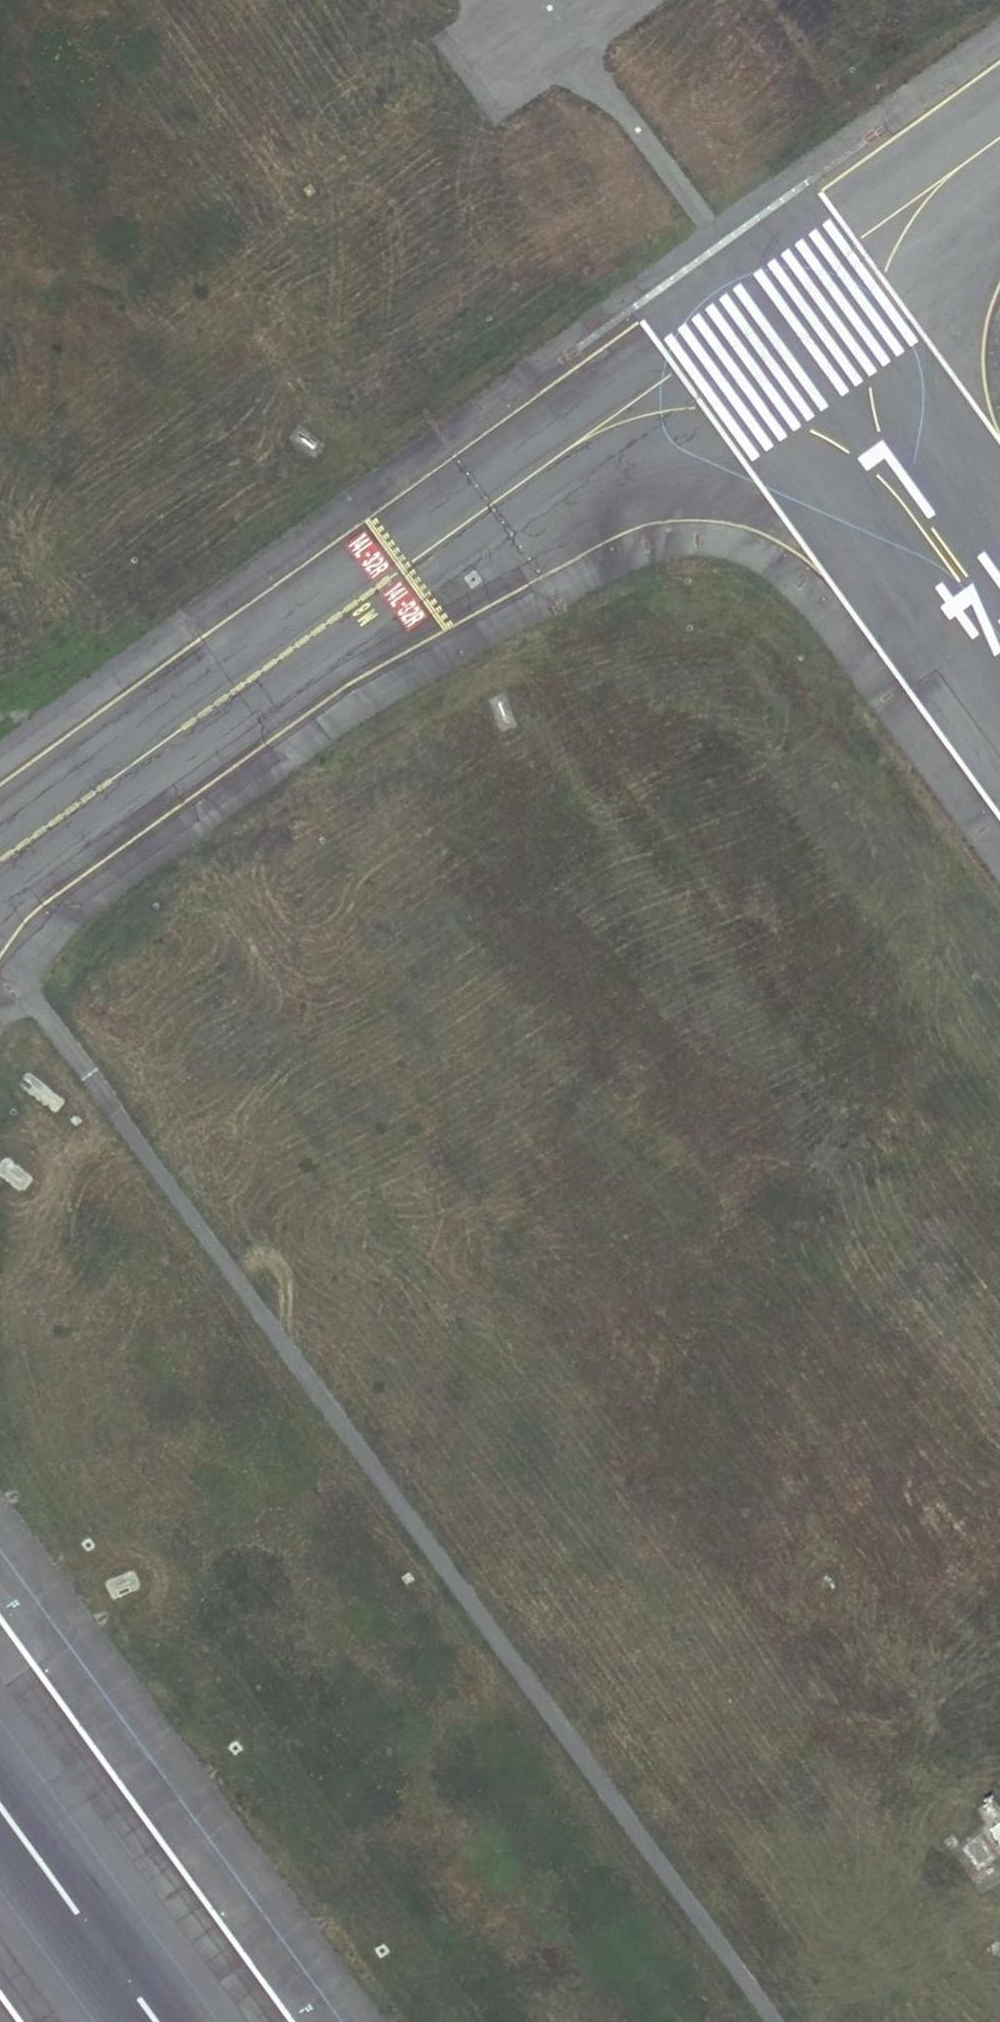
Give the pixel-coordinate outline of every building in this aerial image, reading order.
[(991,1833),(999,1845),(999,1826),(991,1833)]
